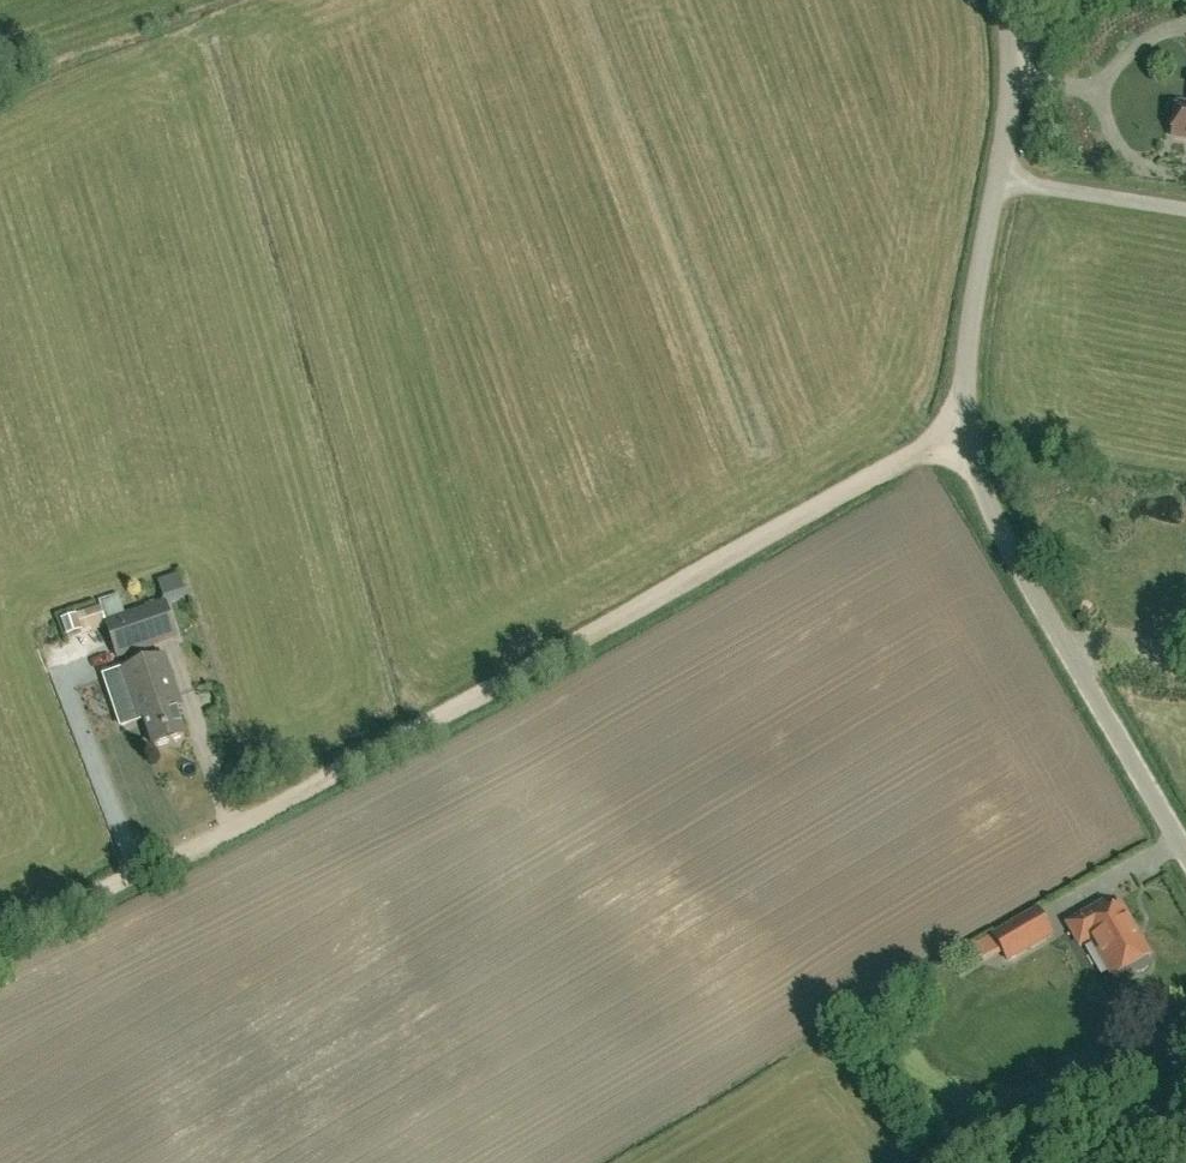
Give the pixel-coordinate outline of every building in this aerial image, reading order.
[(1179,104),(1174,137),(1185,139),(1185,105),(1179,104)] [(172,597),(193,591),(188,575),(167,581),(172,597)] [(116,658),(153,646),(176,638),(164,604),(104,624),(116,658)] [(82,632),(80,628),(76,616),(60,621),(65,637),(82,632)] [(120,672),(104,677),(121,727),(137,722),(143,720),(153,749),(184,738),(174,709),(180,707),(171,680),(163,657),(120,672)] [(1068,925),(1077,942),(1088,935),(1113,978),(1127,970),(1129,971),(1130,973),(1132,973),(1134,974),(1137,974),(1139,974),(1141,973),(1143,973),(1144,971),(1146,970),(1147,968),(1148,966),(1149,964),(1149,962),(1149,960),(1148,958),(1150,957),(1121,907),(1108,914),(1103,905),(1068,925)] [(1037,911),(993,937),(975,947),(985,965),(1003,955),(1007,962),(1052,936),(1037,911)]
